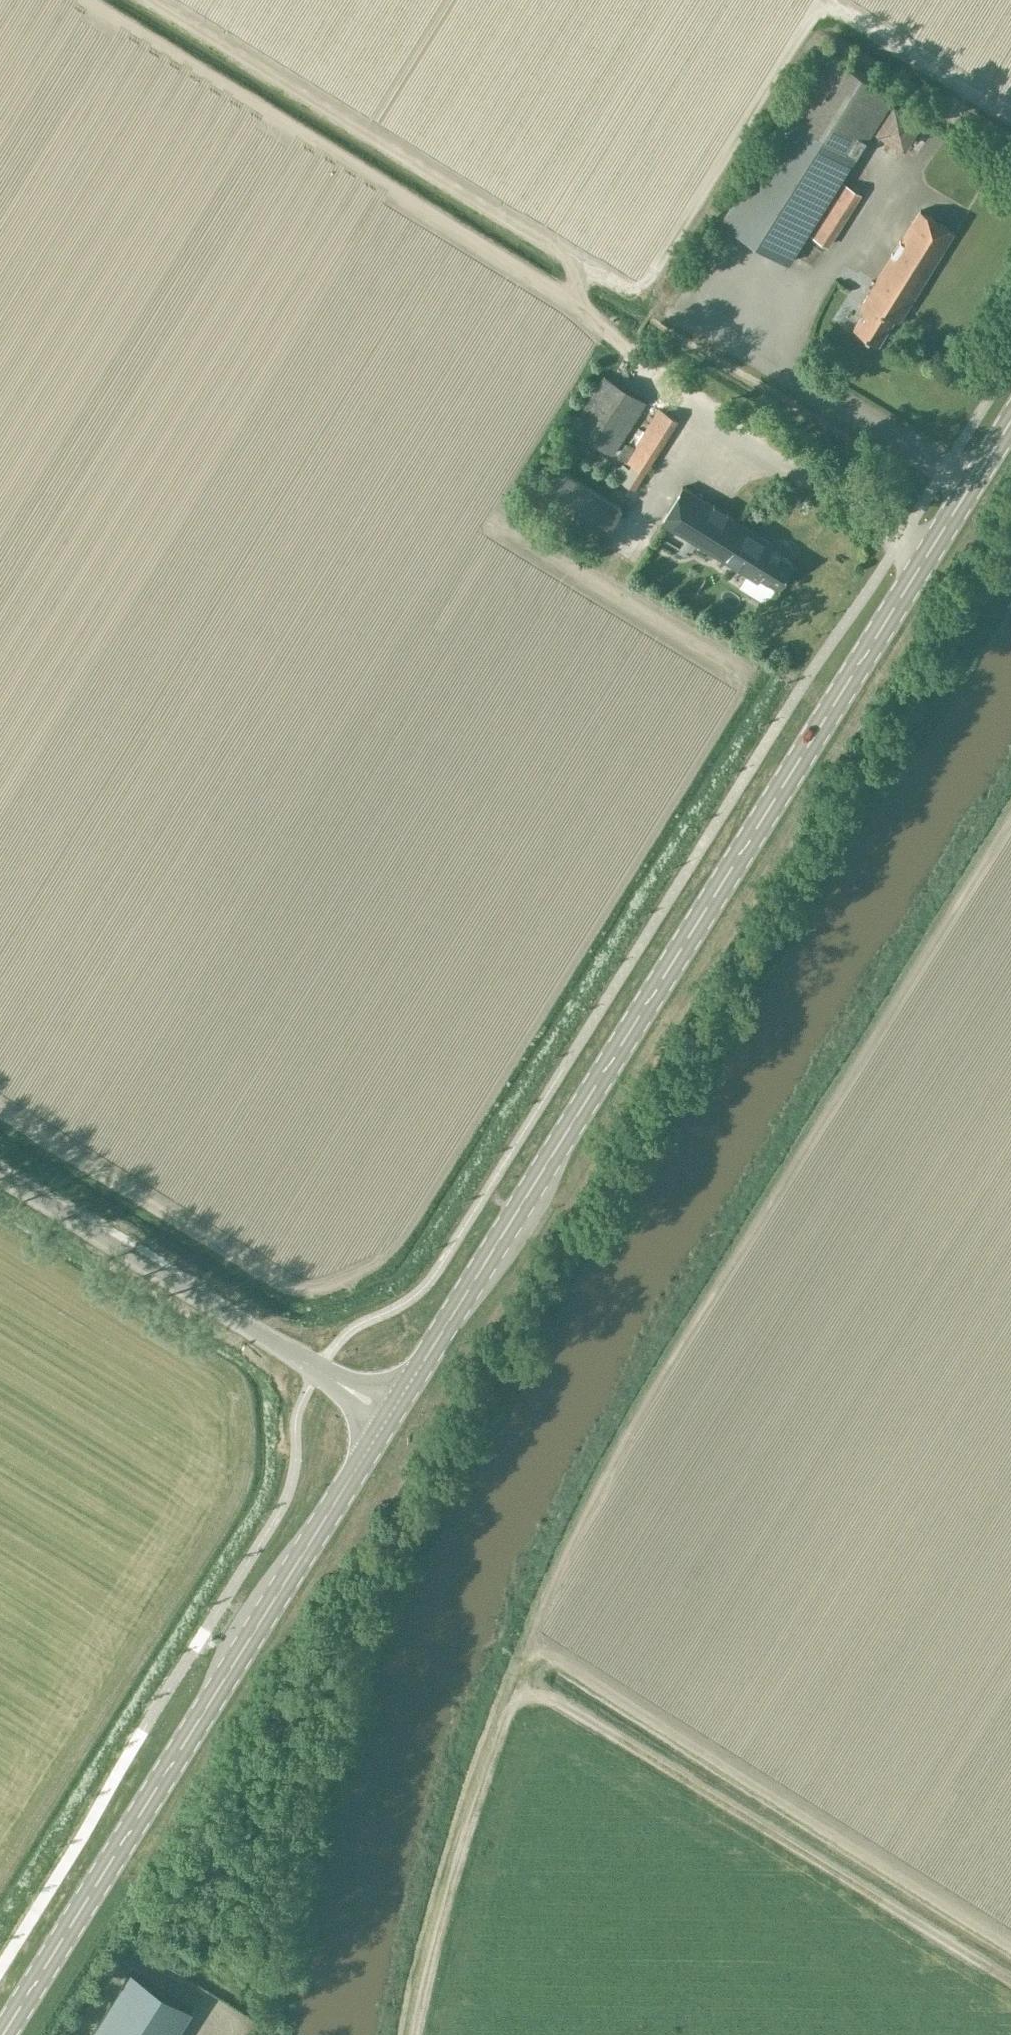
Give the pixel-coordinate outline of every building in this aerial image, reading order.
[(787,262),(854,155),(894,92),(824,49),(718,219),(787,262)] [(903,150),(921,121),(891,102),(873,132),(903,150)] [(827,245),(859,193),(841,182),(809,233),(827,245)] [(919,210),(859,306),(864,309),(853,327),(877,342),(892,318),(897,321),(953,231),(919,210)] [(569,426),(601,446),(612,453),(617,446),(645,401),(602,374),(569,426)] [(644,472),(660,446),(677,419),(657,406),(632,446),(624,459),(644,472)] [(813,446),(810,451),(819,456),(822,450),(813,446)] [(621,507),(554,464),(531,499),(598,542),(621,507)] [(682,486),(660,519),(757,580),(760,576),(777,586),(792,562),(768,547),(771,542),(682,486)] [(89,2034),(174,2034),(191,2008),(130,1969),(89,2034)]
